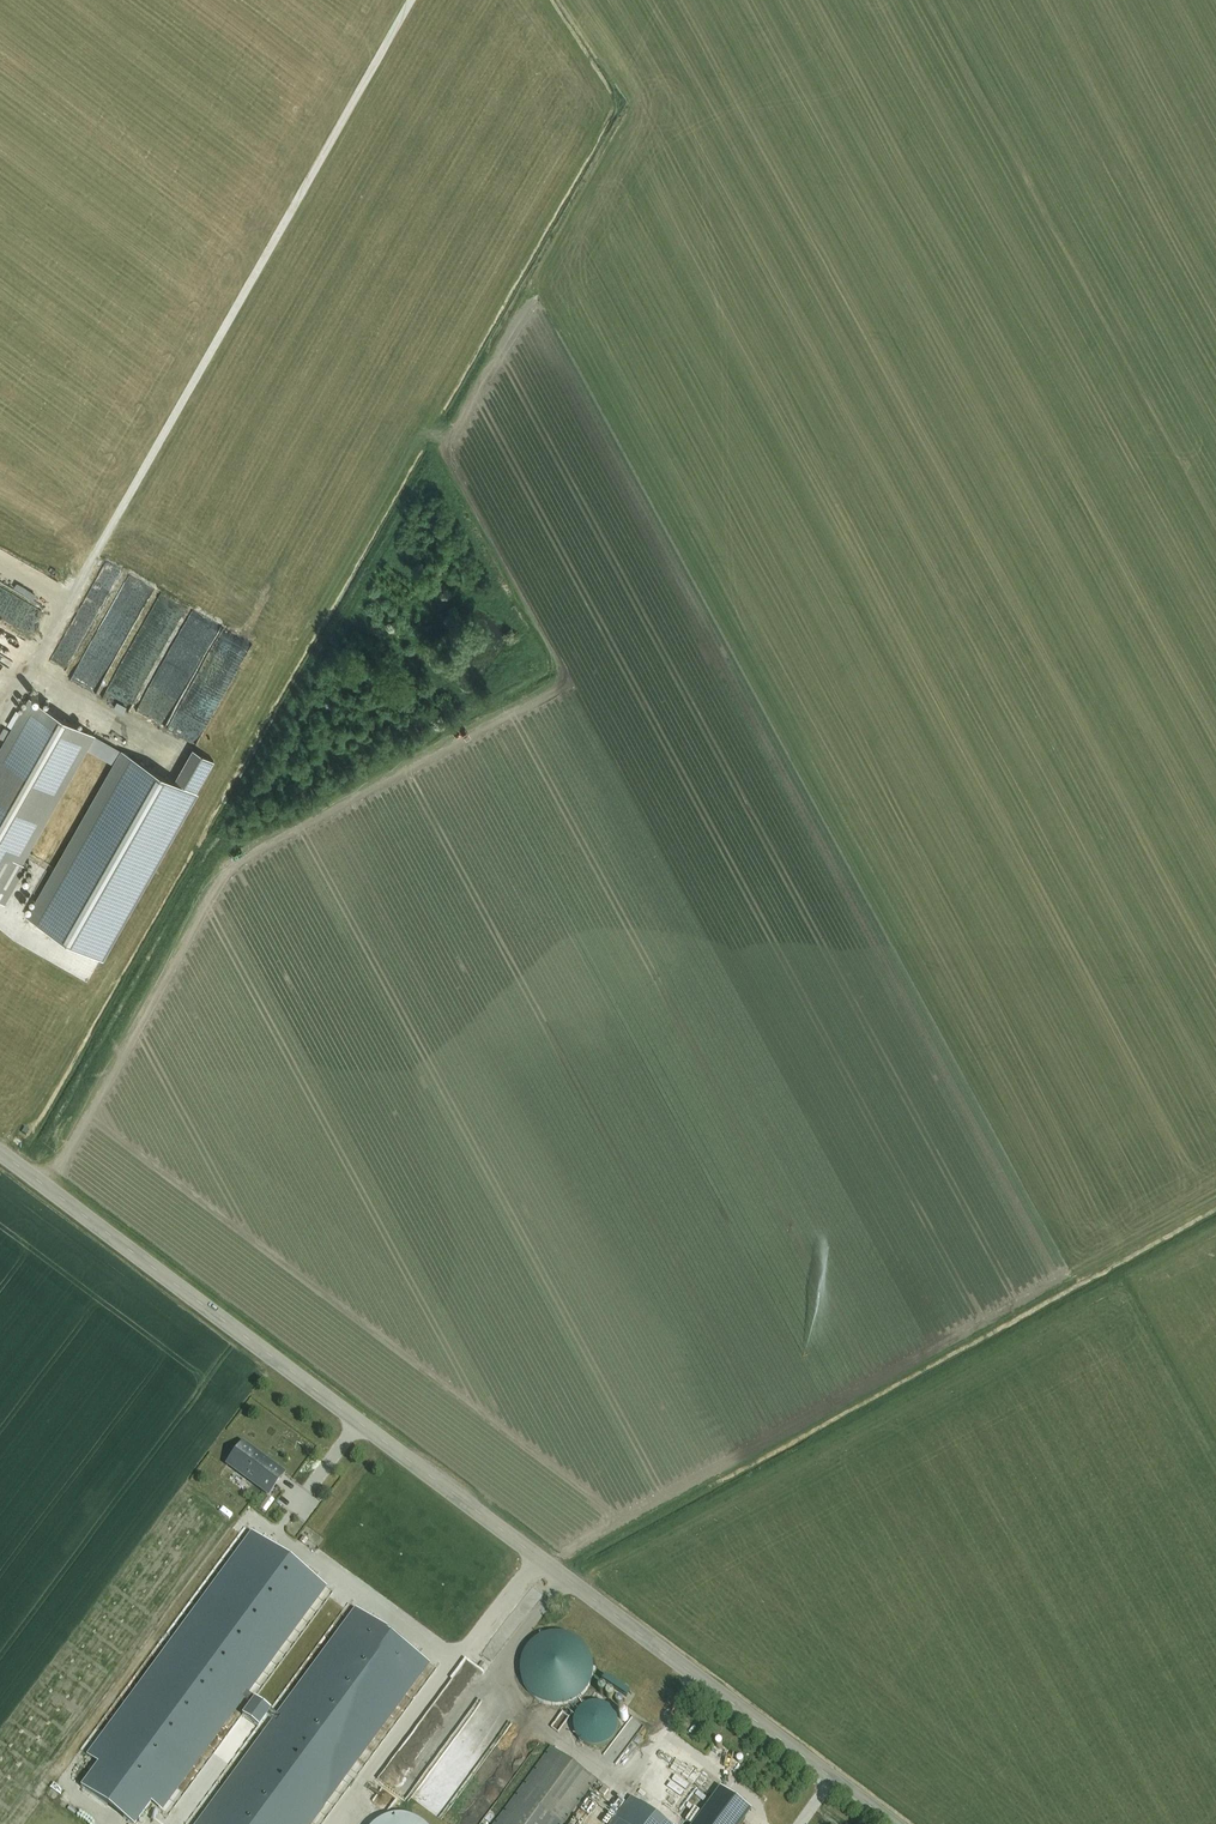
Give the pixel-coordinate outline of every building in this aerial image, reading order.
[(72,562),(85,567),(91,551),(79,546),(72,562)] [(192,621),(146,720),(163,728),(209,628),(192,621)] [(210,658),(178,717),(201,729),(233,670),(210,658)] [(0,753),(0,901),(4,903),(26,865),(21,862),(86,748),(93,734),(31,699),(0,753)] [(113,764),(26,916),(103,960),(198,793),(197,792),(174,780),(121,750),(93,734),(86,748),(113,764)] [(245,1446),(238,1456),(235,1454),(228,1464),(246,1477),(248,1475),(254,1480),(253,1482),(268,1493),(282,1474),(265,1460),(261,1465),(247,1454),(250,1450),(245,1446)] [(279,1504),(309,1519),(320,1496),(290,1481),(279,1504)] [(83,1786),(134,1823),(137,1823),(316,1579),(262,1540),(83,1786)] [(343,1759),(419,1656),(366,1617),(290,1720),(214,1823),(295,1823),(343,1759)] [(562,1633),(553,1633),(543,1635),(534,1641),(527,1648),(523,1655),(522,1664),(520,1672),(522,1681),(526,1689),(531,1696),(539,1702),(548,1705),(556,1707),(567,1705),(574,1702),(581,1697),(588,1690),(592,1681),(594,1670),(592,1660),(589,1651),(583,1644),(577,1639),(569,1635),(562,1633)] [(254,1698),(242,1715),(258,1727),(270,1710),(254,1698)] [(574,1724),(574,1726),(574,1728),(574,1729),(574,1731),(575,1732),(575,1733),(575,1734),(576,1736),(576,1737),(577,1737),(577,1738),(578,1739),(579,1741),(580,1741),(581,1742),(581,1743),(583,1744),(584,1745),(585,1746),(586,1746),(587,1747),(588,1747),(590,1748),(592,1748),(593,1749),(594,1749),(596,1749),(597,1749),(598,1749),(600,1749),(602,1748),(603,1748),(604,1748),(605,1747),(606,1747),(607,1746),(608,1746),(609,1745),(611,1744),(613,1742),(614,1741),(615,1739),(616,1739),(616,1738),(617,1736),(618,1734),(618,1733),(619,1732),(619,1731),(619,1730),(619,1728),(619,1727),(619,1726),(619,1725),(619,1724),(619,1723),(619,1722),(619,1721),(618,1719),(618,1718),(618,1717),(617,1716),(616,1714),(615,1713),(614,1712),(613,1711),(613,1710),(612,1709),(611,1709),(610,1707),(609,1707),(607,1706),(606,1705),(605,1705),(604,1705),(604,1704),(602,1704),(601,1704),(600,1704),(598,1703),(597,1703),(596,1703),(595,1703),(594,1704),(592,1704),(590,1704),(589,1705),(588,1705),(587,1705),(586,1706),(585,1707),(584,1707),(582,1708),(581,1709),(581,1710),(580,1711),(579,1711),(578,1713),(577,1714),(577,1715),(576,1717),(575,1718),(575,1719),(575,1720),(574,1722),(574,1724)] [(638,1736),(633,1743),(638,1746),(642,1740),(638,1736)] [(666,1743),(638,1784),(680,1813),(708,1772),(666,1743)] [(494,1823),(566,1823),(597,1781),(551,1747),(494,1823)] [(79,1781),(84,1784),(91,1772),(87,1770),(79,1781)] [(694,1823),(743,1823),(753,1810),(721,1787),(694,1823)] [(632,1797),(612,1823),(669,1823),(632,1797)] [(424,1822),(419,1819),(414,1817),(409,1815),(403,1814),(398,1815),(392,1815),(387,1817),(382,1819),(377,1822),(375,1823),(426,1823),(424,1822)]
